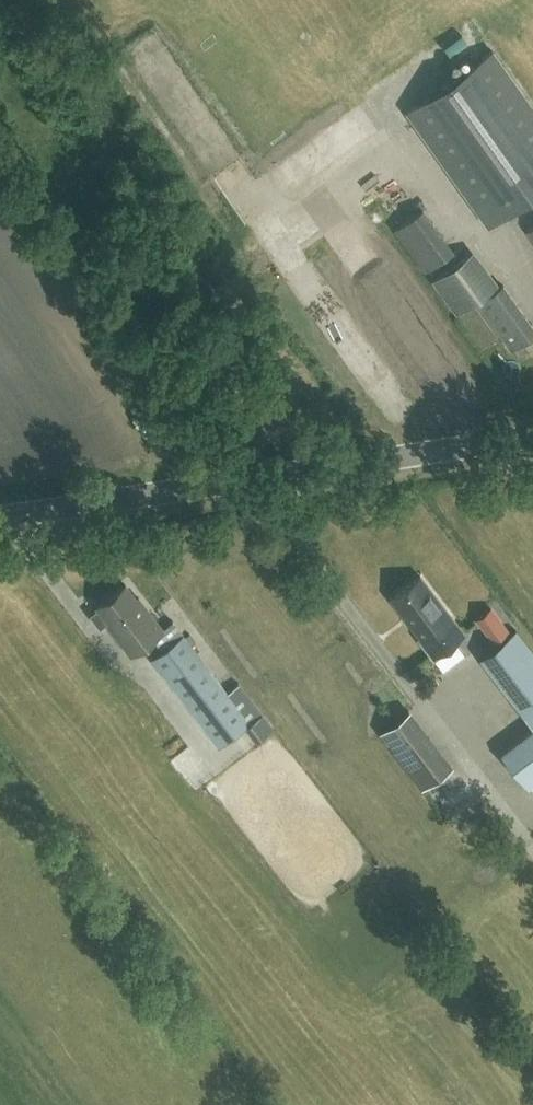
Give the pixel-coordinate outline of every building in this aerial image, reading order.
[(469,32),(448,42),(453,52),(473,42),(469,32)] [(407,111),(488,225),(532,193),(532,107),(493,50),(407,111)] [(424,212),(395,230),(423,275),(452,257),(424,212)] [(261,239),(265,249),(284,240),(279,230),(261,239)] [(457,313),(491,287),(466,254),(432,280),(457,313)] [(532,336),(532,324),(504,282),(476,302),(508,351),(532,336)] [(401,306),(385,318),(392,326),(407,314),(401,306)] [(435,656),(464,634),(452,618),(420,575),(391,597),(435,656)] [(135,596),(125,584),(97,605),(98,607),(90,614),(100,627),(108,620),(115,629),(113,631),(130,653),(161,629),(136,595),(135,596)] [(491,606),(477,616),(497,643),(511,632),(491,606)] [(516,628),(511,632),(497,643),(481,655),(532,723),(532,651),(516,628)] [(226,691),(222,686),(182,634),(151,658),(218,746),(244,726),(257,740),(274,727),(262,712),(261,712),(239,682),(226,691)] [(455,645),(432,662),(440,673),(463,656),(455,645)] [(411,708),(380,731),(422,788),(453,765),(411,708)] [(532,785),(532,728),(501,753),(528,789),(532,785)]
